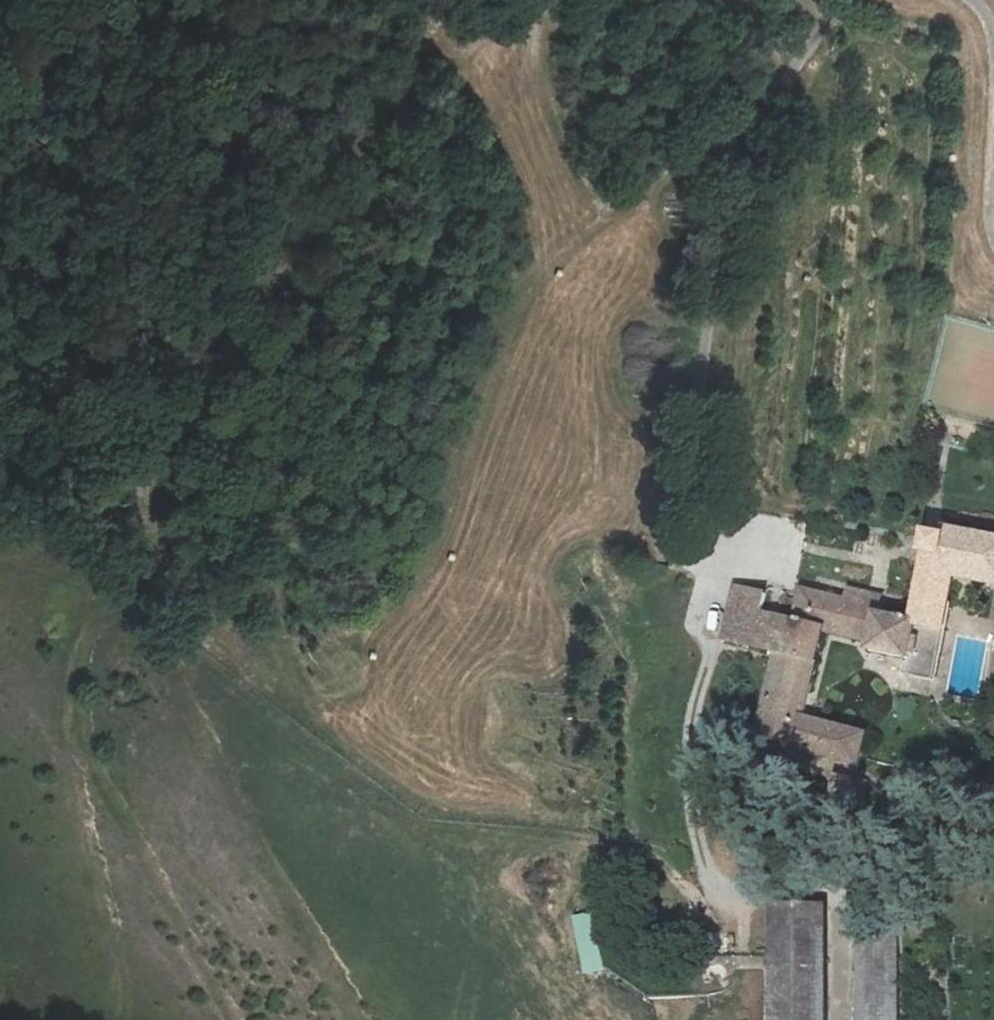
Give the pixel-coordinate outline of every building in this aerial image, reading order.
[(929,566),(993,578),(993,546),(935,535),(929,566)] [(766,591),(734,584),(723,640),(785,655),(765,739),(798,748),(799,745),(832,752),(830,765),(860,773),(867,758),(874,729),(811,713),(831,626),(873,635),(871,645),(908,654),(904,675),(932,682),(958,577),(926,568),(915,622),(877,612),(881,595),(824,582),(822,592),(802,587),(795,617),(762,610),(766,591)] [(775,1019),(829,1019),(828,909),(773,910),(775,1019)] [(592,912),(571,917),(586,978),(606,974),(592,912)] [(899,930),(863,931),(865,1019),(900,1019),(899,930)]
